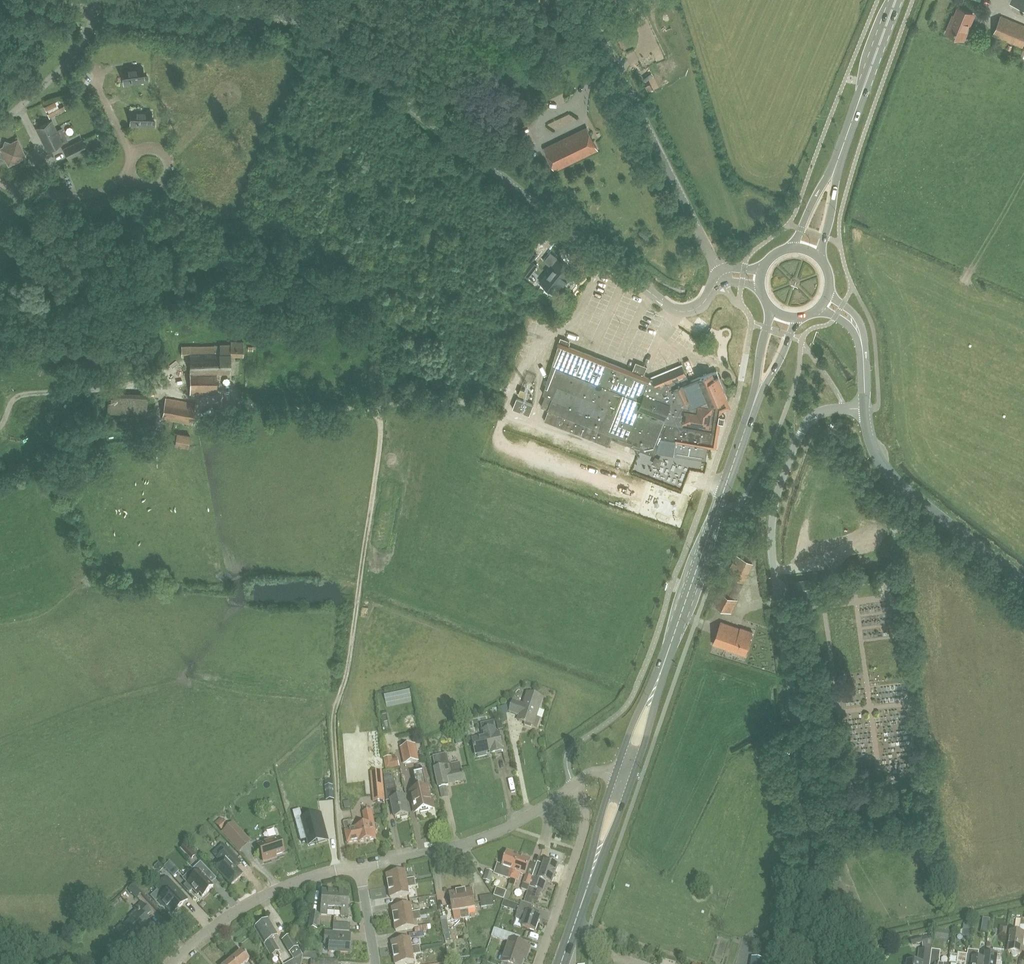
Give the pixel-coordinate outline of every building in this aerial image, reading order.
[(947,32),(964,39),(972,19),(970,19),(973,13),(959,7),(954,19),(952,18),(947,32)] [(1022,46),(1023,42),(1023,25),(1001,15),(993,34),(1022,46)] [(135,68),(122,69),(123,80),(130,79),(130,81),(131,81),(132,83),(144,81),(148,80),(147,76),(144,77),(142,67),(138,67),(138,68),(135,68)] [(44,105),(46,110),(57,105),(55,99),(44,105)] [(63,105),(47,113),(50,117),(66,109),(63,105)] [(143,111),(131,111),(130,121),(137,121),(137,123),(138,123),(138,125),(151,125),(155,125),(155,121),(151,121),(151,111),(146,111),(143,111)] [(51,121),(37,128),(48,149),(67,140),(61,128),(56,131),(51,121)] [(587,127),(545,148),(555,169),(598,149),(587,127)] [(82,139),(63,149),(69,159),(87,150),(82,139)] [(11,143),(5,141),(0,156),(6,158),(9,164),(25,156),(17,140),(11,143)] [(541,281),(555,293),(573,270),(558,259),(541,281)] [(546,394),(541,406),(549,409),(548,411),(545,420),(609,446),(610,444),(612,439),(612,438),(613,434),(616,435),(614,440),(627,445),(629,440),(632,442),(630,446),(636,449),(651,454),(652,454),(656,453),(656,452),(675,455),(706,460),(708,445),(709,445),(711,444),(711,442),(716,410),(729,404),(726,397),(728,396),(727,395),(727,394),(728,394),(721,377),(720,377),(717,370),(700,377),(700,376),(690,381),(683,364),(652,376),(653,378),(651,379),(644,376),(647,370),(636,366),(635,366),(633,371),(632,371),(569,346),(571,341),(562,338),(560,342),(544,393),(546,394)] [(182,355),(190,355),(190,393),(217,393),(217,373),(230,373),(230,355),(243,355),(243,341),(231,341),(231,344),(219,344),(219,345),(182,345),(182,355)] [(125,357),(114,356),(112,372),(124,373),(125,357)] [(530,393),(520,389),(518,394),(528,398),(530,393)] [(148,393),(111,391),(110,411),(147,413),(148,393)] [(165,397),(162,418),(191,423),(195,402),(165,397)] [(517,397),(513,408),(530,414),(534,404),(517,397)] [(233,419),(241,419),(242,409),(233,409),(233,419)] [(188,448),(191,435),(176,433),(174,445),(188,448)] [(155,456),(153,450),(143,452),(144,459),(155,456)] [(752,563),(749,561),(737,555),(719,590),(713,603),(731,612),(737,599),(735,598),(752,563)] [(741,627),(740,628),(721,621),(713,643),(745,655),(754,632),(741,627)] [(531,728),(532,725),(537,727),(540,719),(537,717),(543,698),(528,693),(524,704),(513,701),(509,712),(520,716),(518,720),(526,723),(525,726),(531,728)] [(505,706),(499,707),(502,721),(508,720),(507,713),(505,706)] [(484,737),(473,739),(476,754),(491,751),(492,754),(504,751),(500,734),(496,734),(495,728),(493,722),(482,724),(483,730),(484,737)] [(455,737),(456,745),(463,743),(463,742),(464,742),(462,735),(455,737)] [(418,760),(414,745),(401,748),(405,764),(418,760)] [(463,770),(462,770),(461,763),(450,766),(447,753),(433,756),(436,769),(435,769),(439,787),(448,785),(448,783),(465,779),(463,770)] [(391,756),(385,757),(388,769),(400,766),(398,758),(392,760),(391,756)] [(426,771),(414,773),(417,790),(411,792),(416,813),(420,812),(421,814),(429,813),(428,810),(433,809),(430,797),(432,797),(430,787),(430,788),(426,771)] [(382,772),(371,773),(373,795),(374,802),(385,801),(384,793),(382,772)] [(357,775),(351,776),(353,788),(359,787),(357,775)] [(408,817),(407,815),(408,815),(405,797),(398,798),(393,776),(384,778),(386,801),(392,800),(395,817),(401,816),(402,818),(408,817)] [(333,786),(326,787),(327,800),(334,799),(333,786)] [(349,793),(353,808),(362,806),(358,790),(349,793)] [(297,812),(304,812),(303,794),(290,795),(291,806),(296,806),(297,812)] [(374,825),(373,816),(372,811),(364,812),(366,826),(351,829),(351,831),(346,832),(348,843),(359,841),(360,843),(375,839),(374,833),(376,832),(376,831),(377,830),(376,824),(374,825)] [(326,840),(323,828),(319,815),(318,815),(319,816),(303,820),(303,818),(302,817),(295,820),(301,841),(308,840),(309,844),(326,840)] [(214,823),(221,830),(223,828),(227,825),(220,817),(220,818),(214,823)] [(233,822),(222,831),(230,840),(233,843),(244,834),(241,831),(233,822)] [(279,838),(258,844),(263,861),(271,858),(270,857),(284,852),(279,838)] [(181,848),(190,857),(194,853),(185,843),(181,848)] [(241,864),(237,859),(223,844),(213,853),(222,863),(216,869),(232,885),(242,875),(236,869),(241,864)] [(495,874),(511,879),(519,856),(507,852),(503,866),(498,865),(495,874)] [(518,880),(521,873),(526,875),(531,860),(519,856),(511,879),(509,885),(514,886),(517,880),(518,880)] [(543,890),(546,881),(552,883),(558,866),(545,861),(544,864),(538,862),(533,877),(528,891),(527,893),(533,895),(536,887),(543,890)] [(163,867),(159,862),(158,863),(154,866),(158,870),(159,872),(160,872),(163,869),(164,868),(163,867)] [(169,862),(163,867),(164,868),(172,877),(178,872),(169,862)] [(183,879),(187,883),(198,895),(199,893),(203,897),(213,887),(204,877),(210,872),(200,862),(183,879)] [(493,872),(487,870),(484,880),(490,881),(493,872)] [(405,872),(387,875),(389,886),(416,882),(415,878),(407,879),(405,872)] [(528,891),(533,877),(526,875),(522,889),(528,891)] [(188,900),(179,891),(167,878),(156,887),(163,895),(158,900),(164,907),(165,906),(172,914),(174,913),(175,913),(177,914),(178,913),(179,911),(179,910),(179,908),(188,900)] [(416,882),(389,886),(391,898),(409,895),(408,887),(416,886),(416,882)] [(133,884),(129,889),(137,897),(141,893),(133,884)] [(468,909),(476,908),(473,889),(461,891),(465,918),(470,917),(468,909)] [(334,909),(335,891),(322,891),(321,915),(327,915),(327,909),(334,909)] [(335,891),(334,909),(341,910),(341,916),(347,916),(348,892),(335,891)] [(454,920),(465,918),(461,891),(449,893),(454,920)] [(527,893),(524,902),(530,904),(533,895),(527,893)] [(508,901),(504,900),(502,905),(510,908),(512,902),(508,901)] [(145,916),(150,911),(141,902),(135,908),(138,912),(124,925),(123,923),(117,928),(123,935),(129,930),(135,937),(145,928),(146,929),(152,923),(145,916)] [(524,902),(522,902),(516,918),(524,921),(522,927),(535,932),(540,918),(529,914),(532,905),(530,904),(524,902)] [(411,905),(392,908),(394,919),(421,915),(420,911),(412,912),(411,905)] [(311,913),(308,928),(315,929),(318,914),(311,913)] [(422,919),(421,915),(394,919),(396,931),(415,928),(414,921),(422,919)] [(450,934),(447,916),(440,917),(443,935),(450,934)] [(989,927),(990,922),(990,919),(983,918),(983,923),(982,926),(989,927)] [(255,929),(271,956),(279,951),(272,939),(278,936),(269,921),(255,929)] [(350,924),(333,923),(333,930),(350,931),(350,924)] [(964,928),(962,936),(969,937),(970,929),(970,926),(971,924),(964,923),(964,928)] [(1006,936),(1007,927),(1001,926),(1000,926),(999,933),(999,935),(1006,936)] [(1021,926),(1020,933),(1011,932),(1008,952),(1011,953),(1012,955),(1013,956),(1015,956),(1017,956),(1018,954),(1021,954),(1023,941),(1023,942),(1023,926),(1021,926)] [(519,943),(521,937),(494,928),(492,937),(510,943),(503,962),(508,963),(522,963),(525,953),(528,954),(530,947),(519,943)] [(325,932),(325,943),(329,943),(329,951),(348,952),(349,940),(343,939),(343,933),(333,932),(325,932)] [(933,940),(934,934),(921,937),(910,939),(910,940),(912,945),(924,942),(933,940)] [(282,940),(289,952),(298,947),(291,935),(282,940)] [(410,939),(392,942),(394,954),(421,949),(420,945),(412,946),(410,939)] [(293,959),(285,963),(302,963),(303,956),(298,947),(289,952),(293,959)] [(394,954),(395,963),(404,963),(414,962),(413,955),(421,953),(421,949),(394,954)] [(1004,950),(993,949),(993,955),(985,954),(985,960),(984,963),(1003,963),(1004,950)] [(932,951),(919,950),(917,963),(908,962),(907,963),(930,963),(932,951)] [(940,959),(941,951),(932,950),(932,951),(930,963),(943,963),(939,963),(940,959)] [(985,960),(978,959),(979,951),(968,950),(968,954),(966,963),(984,963),(985,960)] [(231,959),(235,963),(244,963),(249,960),(242,951),(231,959)] [(968,954),(958,953),(957,963),(966,963),(968,954)]
